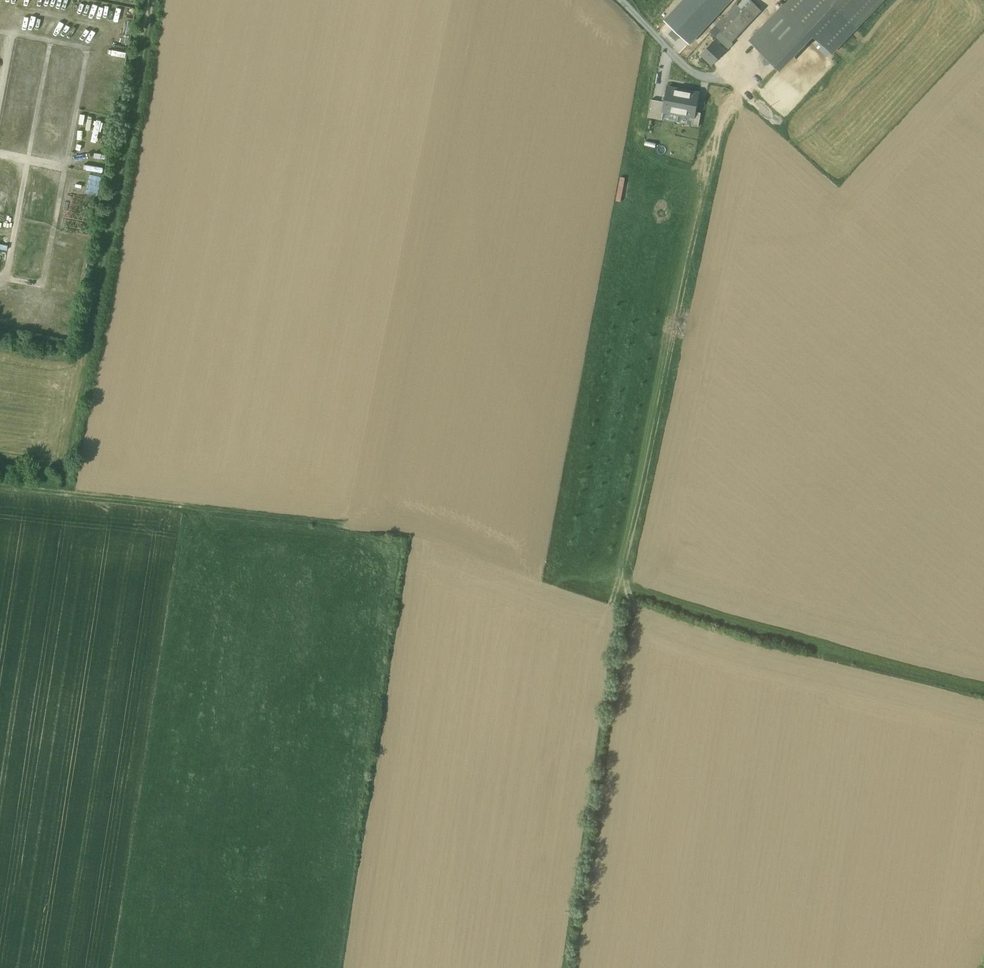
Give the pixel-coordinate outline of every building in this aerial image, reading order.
[(693,0),(678,0),(668,11),(689,31),(704,15),(703,15),(706,12),(693,0)] [(706,12),(717,0),(693,0),(706,12)] [(703,15),(704,15),(721,31),(749,0),(717,0),(706,12),(703,15)] [(830,0),(790,0),(751,41),(772,60),(787,45),(789,44),(798,35),(798,32),(805,26),(832,52),(857,26),(830,0)] [(857,26),(881,0),(830,0),(857,26)] [(724,33),(732,40),(761,10),(752,2),(723,32),(724,33)] [(732,40),(724,33),(717,41),(726,49),(733,42),(732,40)] [(651,98),(649,116),(663,118),(664,112),(696,116),(700,91),(667,86),(665,100),(651,98)] [(97,194),(100,175),(89,173),(86,193),(97,194)] [(617,199),(624,200),(626,176),(620,176),(617,199)] [(54,252),(52,257),(70,262),(71,257),(54,252)] [(53,274),(51,287),(65,290),(68,277),(53,274)]
